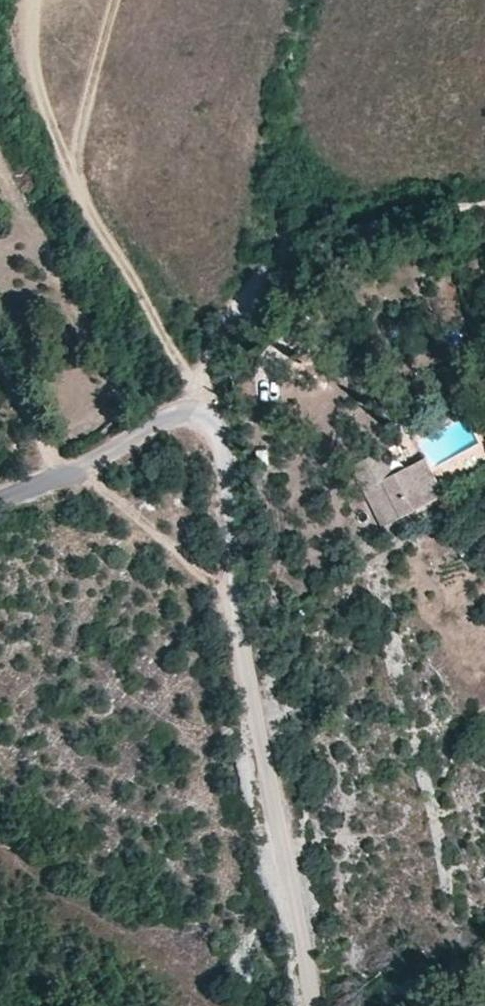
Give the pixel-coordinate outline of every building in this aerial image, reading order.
[(421,490),(408,466),(394,473),(382,449),(352,465),(364,490),(370,487),(389,524),(444,495),(437,481),(421,490)] [(437,481),(425,457),(408,466),(421,490),(437,481)]
